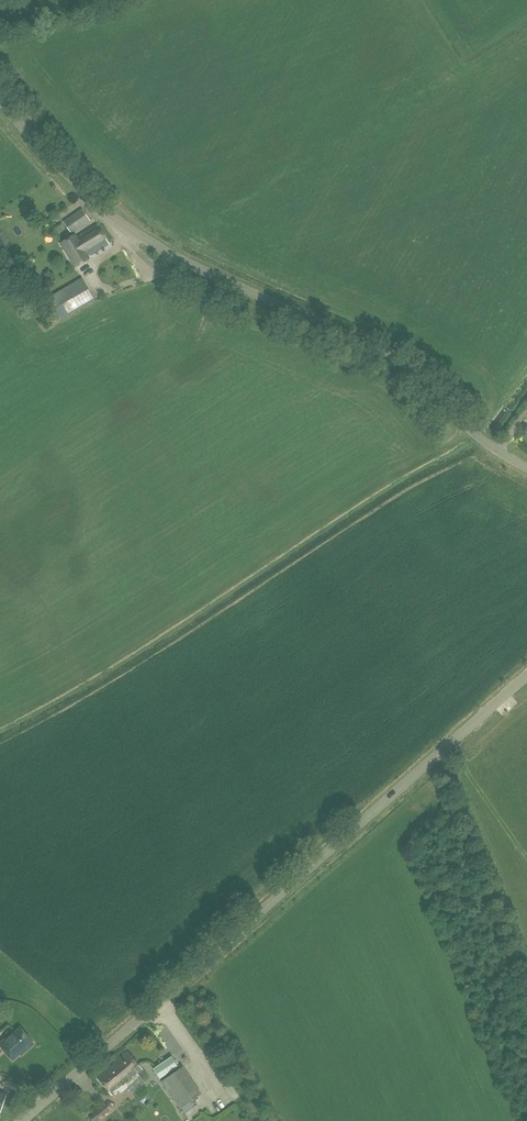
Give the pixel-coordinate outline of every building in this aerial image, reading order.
[(64,222),(72,234),(91,221),(83,208),(81,210),(64,222)] [(109,245),(97,224),(77,237),(75,235),(62,243),(77,268),(90,259),(89,257),(109,245)] [(62,319),(95,299),(82,277),(49,297),(62,319)] [(0,1044),(0,1045),(13,1060),(20,1053),(22,1054),(34,1043),(20,1028),(13,1035),(12,1033),(0,1044)] [(129,1051),(98,1077),(113,1095),(119,1090),(121,1092),(128,1087),(128,1086),(141,1075),(139,1073),(144,1069),(129,1051)] [(172,1057),(154,1069),(160,1079),(179,1067),(172,1057)] [(162,1082),(182,1109),(200,1096),(180,1069),(162,1082)] [(111,1110),(106,1103),(89,1117),(93,1120),(98,1120),(111,1110)]
